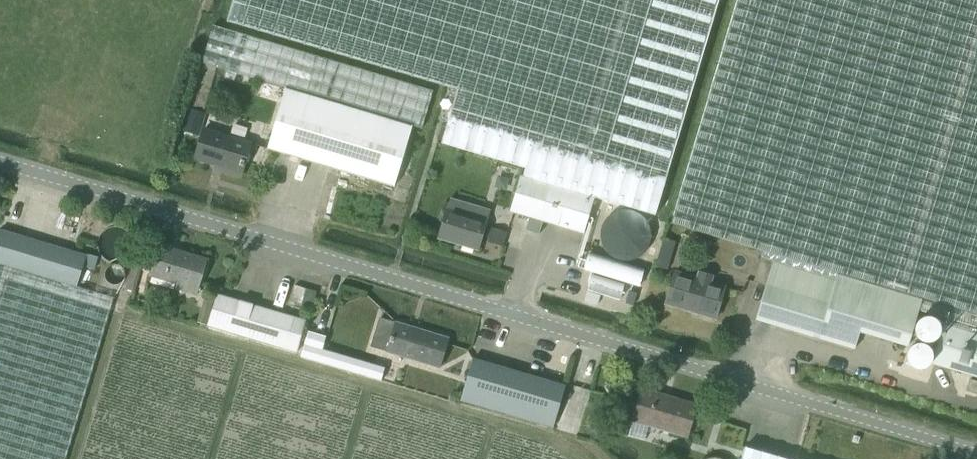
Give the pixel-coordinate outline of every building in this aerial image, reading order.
[(229,22),(458,90),(442,145),(525,170),(524,174),(596,195),(594,201),(653,218),(718,0),(236,0),(229,22)] [(671,223),(762,250),(760,257),(762,258),(835,280),(921,304),(919,311),(976,328),(976,0),(737,0),(671,223)] [(285,87),(412,125),(421,128),(432,90),(213,24),(202,62),(285,87)] [(394,187),(412,125),(285,87),(267,149),(394,187)] [(181,142),(195,146),(205,113),(190,109),(181,142)] [(240,177),(251,143),(205,129),(196,159),(224,167),(223,171),(240,177)] [(510,205),(519,172),(502,167),(493,200),(510,205)] [(584,236),(594,201),(596,195),(524,174),(512,214),(584,236)] [(480,250),(489,222),(468,216),(472,205),(451,198),(439,238),(480,250)] [(0,239),(0,264),(79,288),(85,268),(96,272),(100,258),(88,254),(88,256),(2,231),(0,239)] [(196,295),(207,260),(160,245),(150,276),(176,284),(175,289),(196,295)] [(835,280),(762,258),(755,283),(767,287),(757,321),(856,350),(861,332),(909,347),(919,311),(921,304),(835,280)] [(79,288),(0,264),(0,458),(65,458),(114,297),(79,288)] [(142,267),(132,265),(126,289),(136,292),(142,267)] [(715,319),(725,287),(710,283),(712,277),(699,273),(697,279),(676,273),(666,305),(715,319)] [(311,311),(317,291),(295,285),(289,305),(311,311)] [(207,326),(287,349),(295,352),(305,321),(216,295),(207,326)] [(213,298),(204,296),(198,322),(206,324),(213,298)] [(440,369),(449,339),(397,323),(388,354),(440,369)] [(945,326),(933,364),(976,377),(976,336),(945,326)] [(462,394),(553,422),(564,385),(473,358),(462,394)] [(976,393),(976,382),(971,380),(968,391),(976,393)] [(687,438),(697,407),(643,391),(634,422),(687,438)] [(744,446),(740,458),(788,458),(744,446)]
